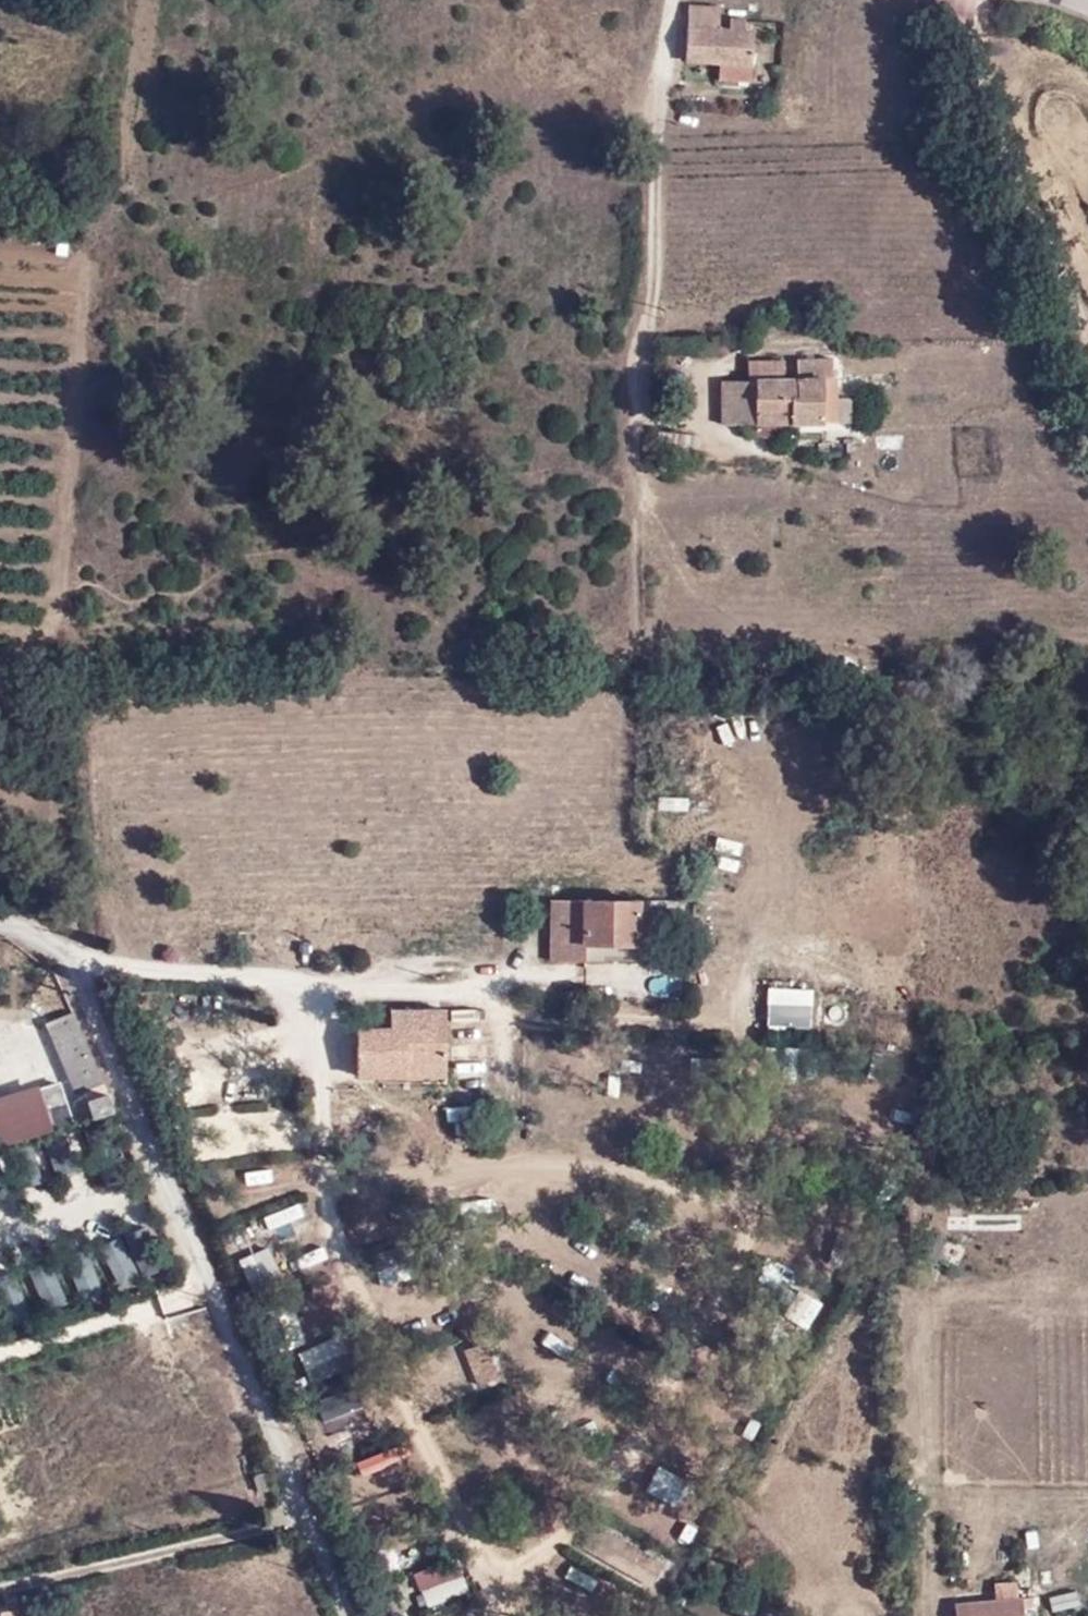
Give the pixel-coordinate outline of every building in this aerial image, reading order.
[(689,28),(718,30),(720,8),(690,7),(689,28)] [(730,32),(745,32),(746,21),(730,20),(730,32)] [(753,33),(745,32),(730,32),(718,30),(689,28),(688,62),(718,64),(752,65),(753,33)] [(750,88),(752,65),(718,64),(717,87),(750,88)] [(753,424),(823,424),(823,401),(835,401),(835,399),(835,380),(833,379),(823,380),(823,378),(832,378),(833,360),(797,360),(797,380),(784,380),(784,360),(748,361),(748,380),(722,380),(722,425),(753,424)] [(823,424),(851,424),(851,399),(835,399),(835,401),(823,401),(823,424)] [(754,437),(792,437),(792,424),(753,424),(754,437)] [(548,901),(548,960),(584,960),(584,943),(583,943),(583,901),(548,901)] [(638,943),(638,902),(583,901),(583,943),(584,943),(638,943)] [(406,1069),(445,1068),(444,1010),(414,1010),(415,1019),(391,1019),(391,1030),(358,1030),(358,1076),(406,1076),(406,1069)] [(415,1019),(414,1010),(391,1010),(391,1019),(415,1019)] [(75,1093),(101,1083),(73,1013),(46,1024),(75,1093)] [(446,1082),(445,1068),(406,1069),(406,1076),(406,1082),(446,1082)] [(73,1123),(60,1081),(39,1088),(37,1084),(0,1097),(0,1147),(73,1123)] [(93,1117),(113,1110),(106,1093),(87,1100),(93,1117)] [(477,1386),(499,1378),(485,1344),(464,1352),(477,1386)] [(275,1488),(271,1472),(256,1476),(259,1492),(275,1488)] [(650,1586),(663,1564),(595,1526),(581,1547),(650,1586)] [(1054,1610),(1081,1604),(1078,1590),(1050,1596),(1054,1610)] [(1032,1596),(955,1603),(956,1615),(1024,1615),(1023,1605),(1033,1604),(1032,1596)]
